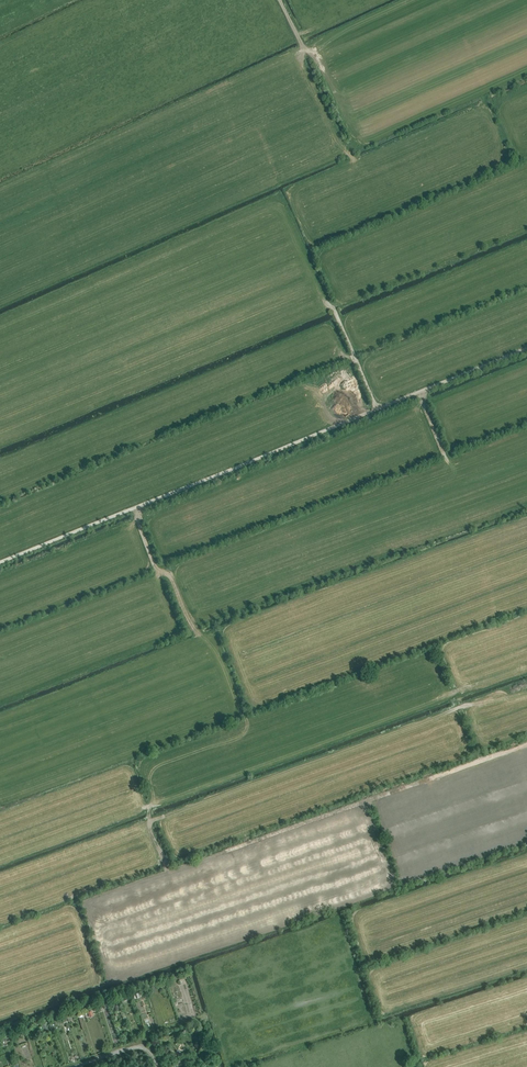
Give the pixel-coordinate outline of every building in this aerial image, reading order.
[(181,985),(185,1003),(191,1001),(187,984),(181,985)] [(37,1026),(39,1032),(48,1029),(46,1023),(37,1026)]
